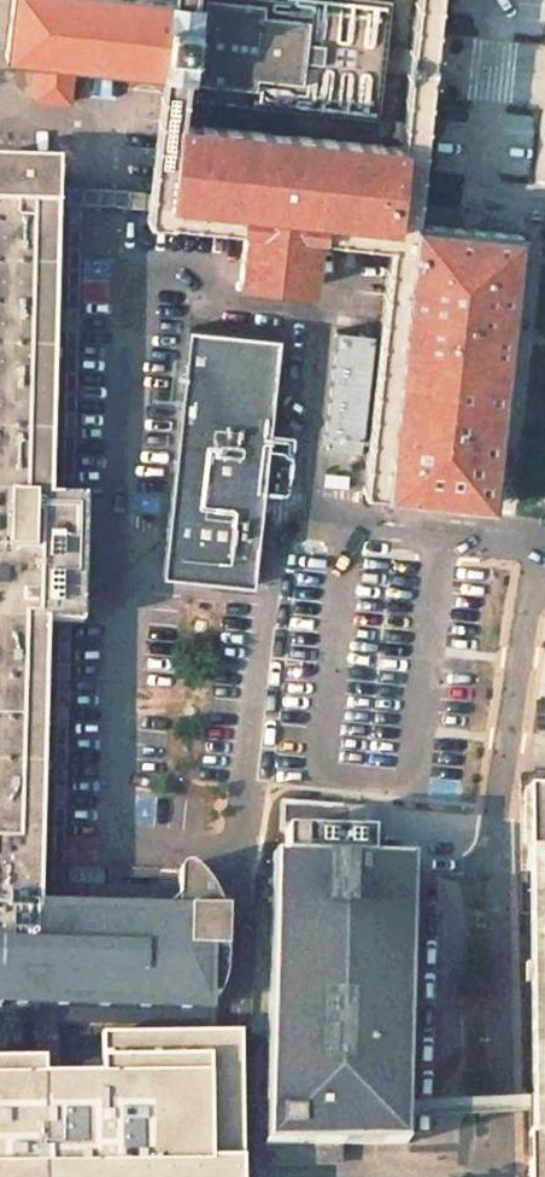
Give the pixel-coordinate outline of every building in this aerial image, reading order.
[(171,0),(167,0),(11,0),(5,56),(38,60),(34,99),(69,103),(73,64),(163,73),(150,195),(113,190),(90,190),(58,190),(58,164),(0,162),(0,1005),(1,998),(207,1003),(207,995),(219,996),(220,992),(221,990),(222,987),(222,984),(223,981),(224,977),(225,975),(225,972),(225,968),(225,965),(227,908),(215,907),(215,897),(217,897),(207,880),(199,872),(193,865),(192,864),(191,863),(190,863),(184,863),(182,864),(180,866),(179,869),(178,899),(177,916),(66,913),(57,913),(48,913),(39,913),(40,848),(41,830),(44,722),(45,705),(46,622),(55,622),(65,622),(73,622),(82,623),(84,559),(86,506),(86,497),(76,497),(69,497),(60,496),(50,496),(51,437),(52,418),(54,333),(54,316),(57,207),(67,207),(75,207),(84,207),(90,207),(113,207),(148,212),(147,220),(172,221),(245,229),(239,278),(312,286),(317,236),(354,240),(389,244),(363,489),(375,491),(492,503),(518,259),(521,232),(418,221),(434,63),(441,0),(416,0),(400,146),(184,123),(197,0),(171,0)] [(381,0),(205,0),(195,100),(379,121),(391,1),(381,0)] [(82,261),(84,207),(75,207),(67,207),(65,317),(54,316),(54,333),(64,333),(62,417),(52,418),(51,437),(62,437),(60,496),(69,497),(76,497),(82,261)] [(261,501),(278,337),(187,327),(164,545),(213,550),(212,564),(207,564),(205,580),(242,583),(252,585),(257,539),(261,501)] [(360,453),(373,333),(334,329),(322,450),(360,453)] [(161,575),(205,580),(207,564),(212,564),(213,550),(164,545),(161,575)] [(53,723),(50,831),(41,830),(40,848),(50,849),(48,913),(57,913),(66,913),(66,897),(73,622),(65,622),(55,622),(53,705),(45,705),(44,722),(53,723)] [(529,787),(532,1099),(532,1106),(532,1114),(533,1176),(540,1176),(539,1105),(535,793),(544,793),(544,787),(529,787)] [(535,793),(539,1105),(540,1176),(544,1176),(544,793),(535,793)] [(371,856),(372,832),(285,830),(285,854),(273,854),(266,1101),(271,1101),(269,1142),(402,1146),(403,1121),(403,1113),(403,1105),(408,1105),(414,857),(371,856)] [(237,1033),(77,1035),(78,1075),(36,1076),(35,1065),(0,1065),(0,1176),(238,1176),(237,1033)] [(408,1105),(403,1105),(403,1113),(403,1121),(448,1119),(503,1116),(519,1115),(532,1114),(532,1106),(532,1099),(519,1099),(503,1100),(449,1103),(408,1105)]
